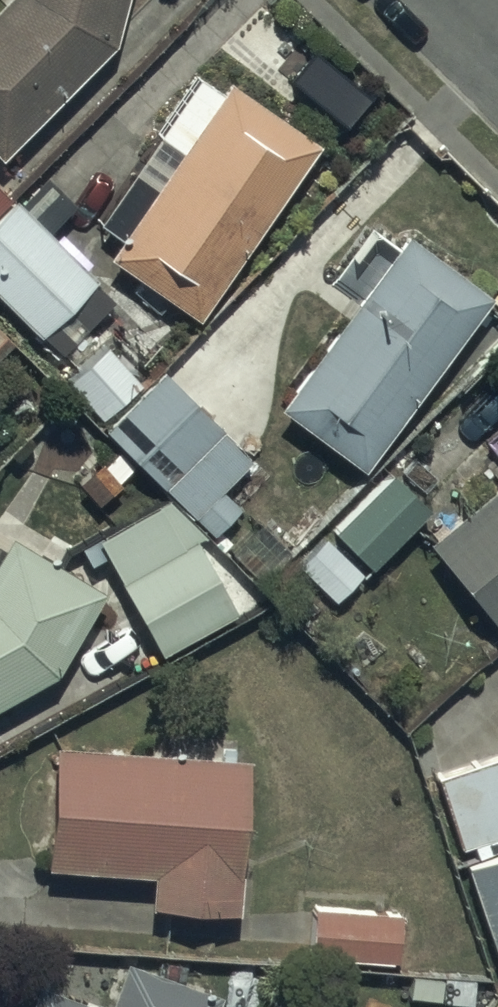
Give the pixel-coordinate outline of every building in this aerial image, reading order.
[(0,143),(113,32),(122,0),(0,0),(0,143)] [(179,139),(108,241),(197,306),(318,133),(230,71),(220,84),(199,70),(160,126),(179,139)] [(0,179),(0,197),(9,188),(0,179)] [(0,202),(0,284),(61,346),(116,291),(15,188),(0,202)] [(353,296),(279,393),(362,457),(493,286),(409,222),(393,242),(372,226),(331,280),(353,296)] [(67,373),(101,411),(141,375),(107,337),(67,373)] [(164,360),(105,418),(213,526),(238,501),(220,483),(250,452),(219,421),(221,418),(164,360)] [(485,432),(497,448),(497,421),(485,432)] [(300,559),(335,593),(425,499),(390,466),(300,559)] [(497,617),(497,470),(423,531),(497,618),(497,617)] [(96,530),(161,642),(233,599),(169,488),(96,530)] [(54,660),(103,579),(10,523),(0,541),(0,691),(54,660)] [(245,746),(55,735),(49,853),(152,859),(151,894),(237,898),(245,746)] [(435,766),(461,840),(497,826),(497,744),(435,766)] [(497,955),(497,843),(463,855),(497,955)] [(397,902),(311,899),(310,946),(396,949),(397,902)] [(26,1006),(209,1006),(218,983),(125,949),(107,998),(39,973),(26,1006)]
